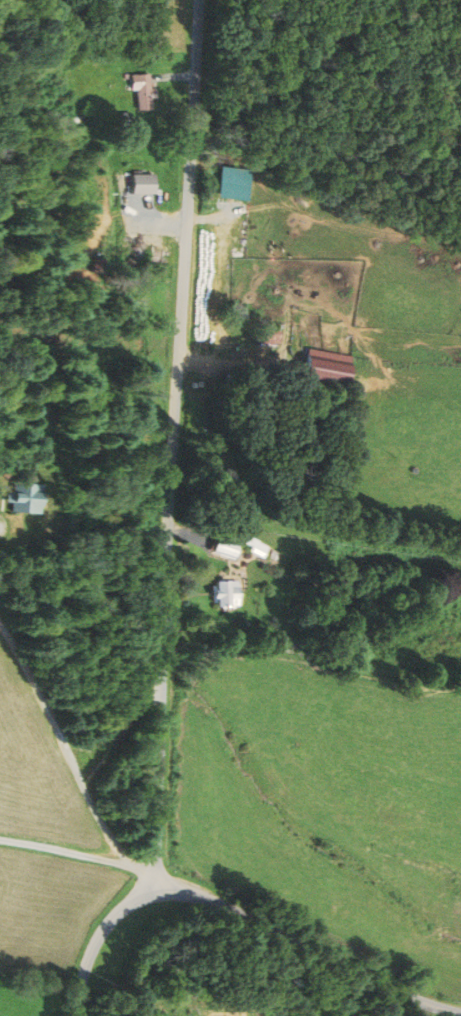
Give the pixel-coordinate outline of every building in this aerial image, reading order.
[(157,74),(138,74),(139,110),(158,109),(157,74)] [(159,174),(135,174),(135,194),(159,194),(159,174)] [(232,247),(242,247),(242,236),(232,236),(232,247)] [(223,258),(211,258),(211,296),(223,296),(223,258)] [(278,340),(277,329),(259,331),(261,343),(278,340)] [(302,377),(351,387),(356,359),(308,349),(302,377)] [(240,548),(217,537),(210,551),(233,562),(240,548)] [(238,607),(238,581),(211,581),(211,607),(238,607)]
